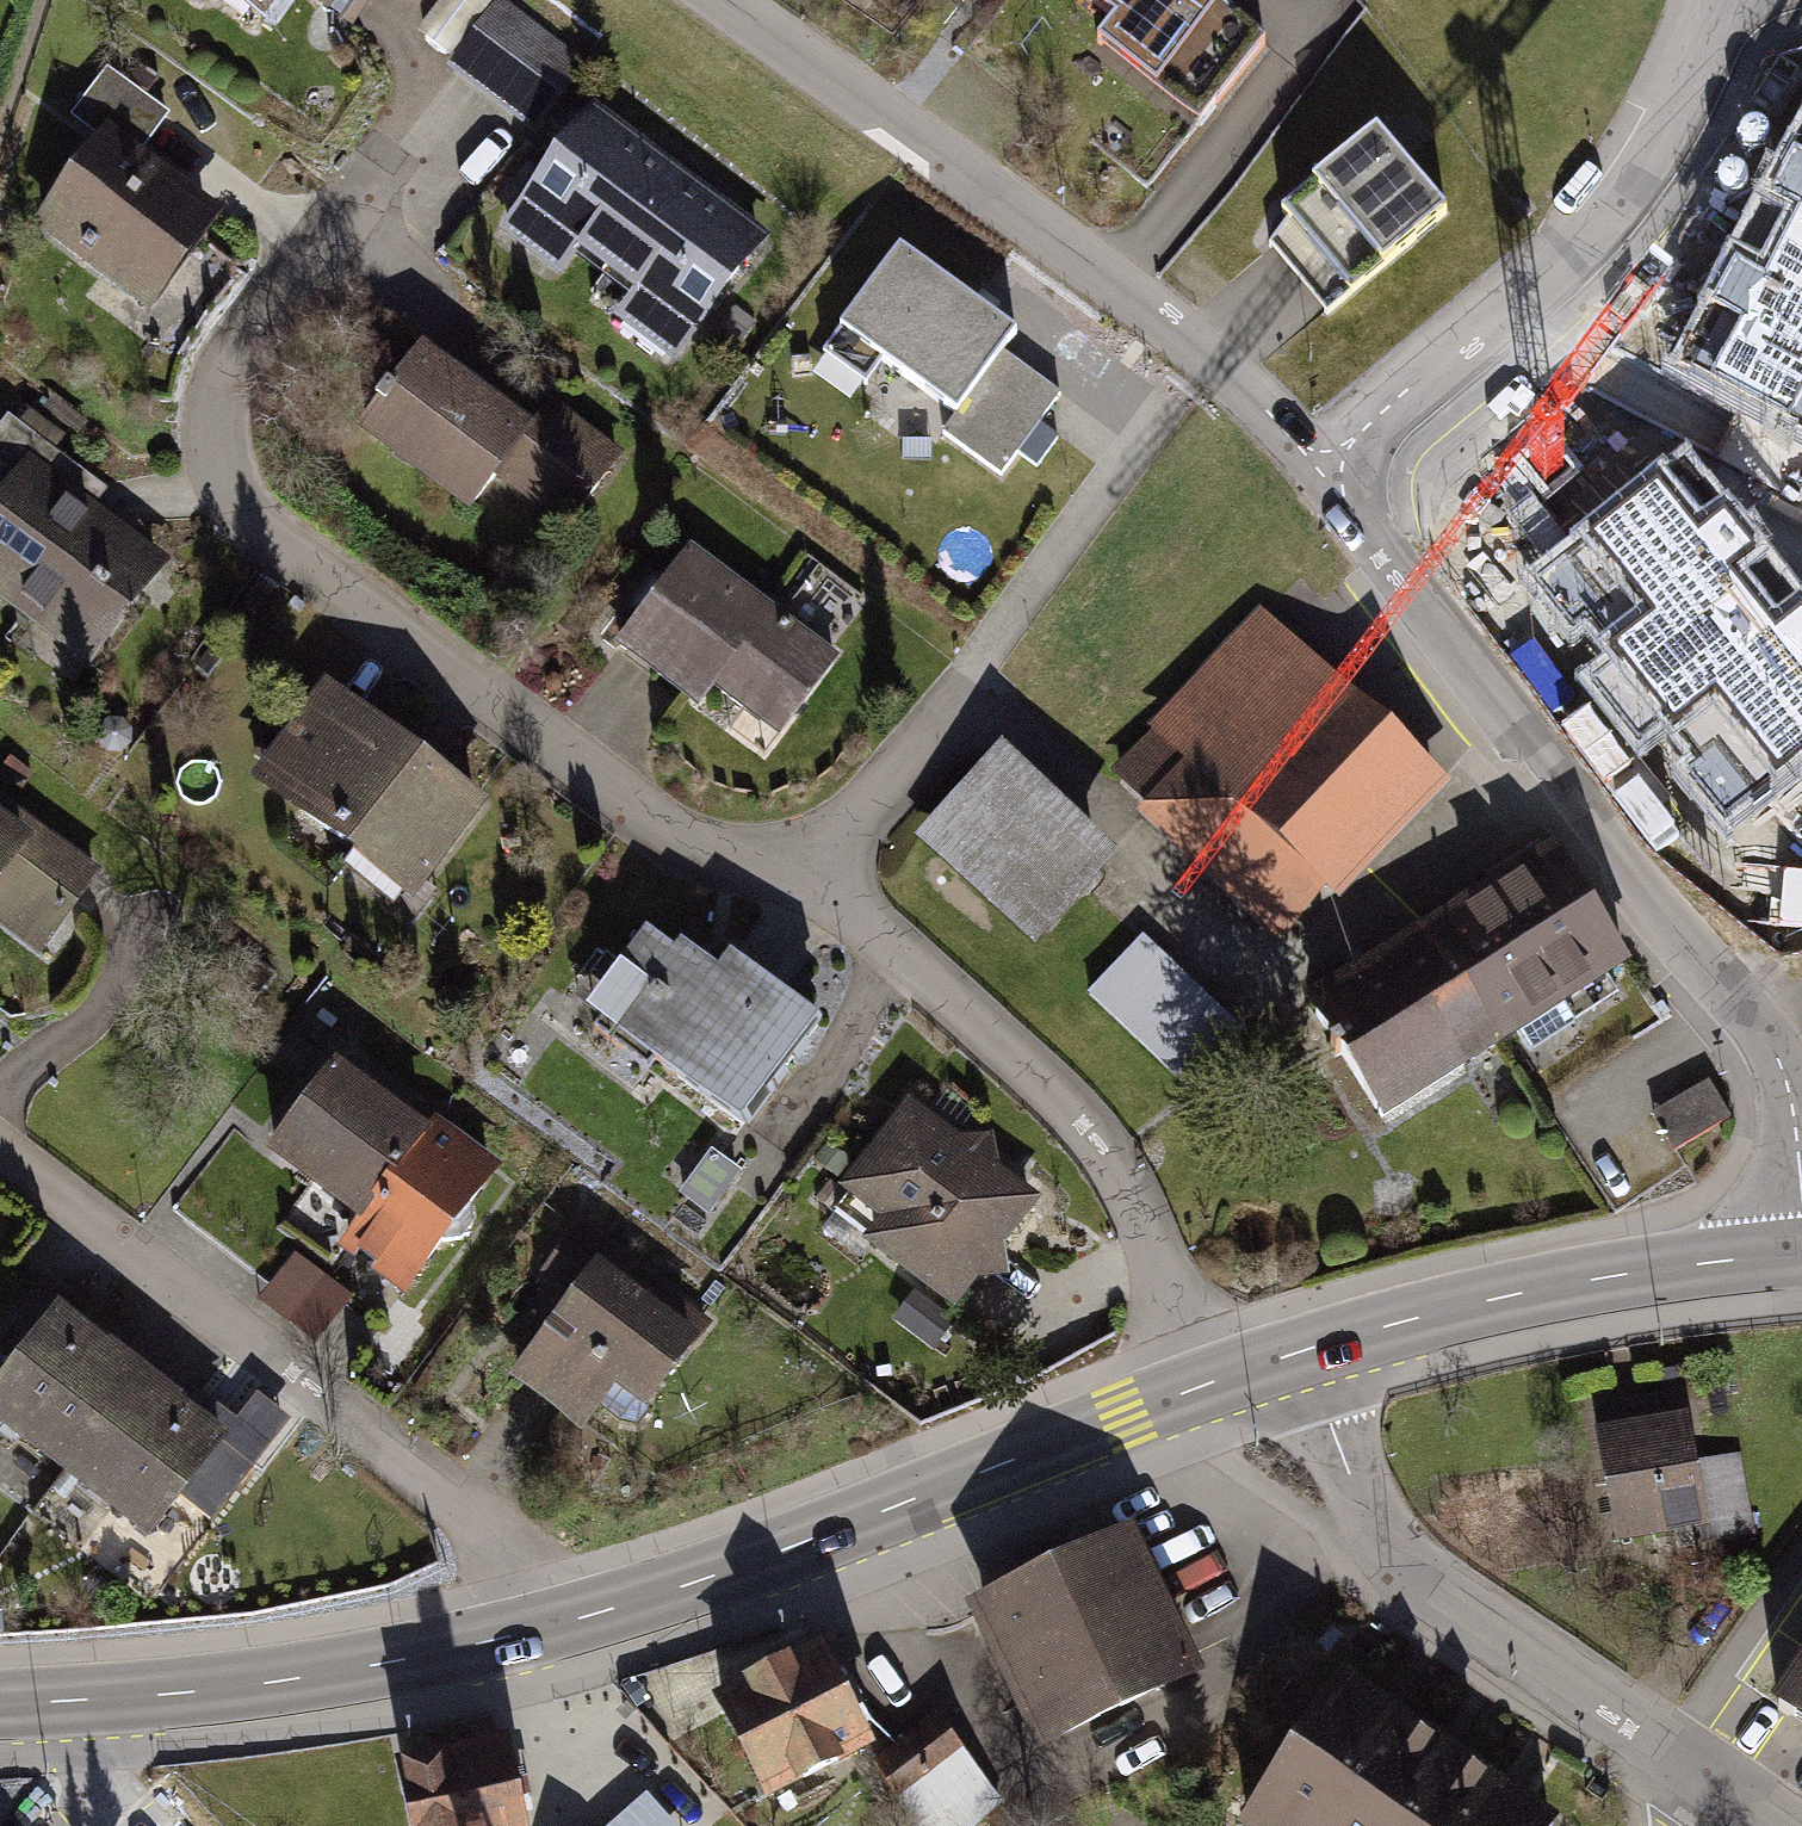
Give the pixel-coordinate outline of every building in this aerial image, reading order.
[(264,23),(280,0),(232,0),(264,23)] [(353,25),(371,0),(317,0),(353,25)] [(589,63),(505,0),(502,0),(448,71),(534,136),(589,63)] [(1114,30),(1099,50),(1155,97),(1220,22),(1210,11),(1219,0),(1080,0),(1114,30)] [(111,125),(145,149),(171,114),(108,67),(72,116),(101,138),(111,125)] [(578,254),(607,276),(687,173),(634,132),(597,105),(501,230),(561,276),(578,254)] [(111,125),(101,138),(34,228),(151,314),(228,211),(145,149),(111,125)] [(1445,221),(1370,135),(1279,213),(1292,228),(1354,299),(1445,221)] [(1682,358),(1801,422),(1801,135),(1682,358)] [(723,201),(687,173),(607,276),(631,295),(614,317),(677,365),(774,240),(723,201)] [(908,243),(827,349),(872,383),(889,361),(960,416),(1006,356),(1024,332),(988,305),(908,243)] [(425,342),(362,432),(476,512),(499,479),(571,530),(627,450),(554,399),(538,422),(475,377),(425,342)] [(1062,399),(1006,356),(960,416),(945,435),(1001,478),(1062,399)] [(32,455),(0,497),(0,600),(91,669),(172,561),(82,493),(32,455)] [(1676,456),(1530,576),(1569,623),(1578,619),(1605,653),(1581,673),(1633,737),(1662,713),(1691,749),(1675,762),(1723,820),(1801,755),(1801,608),(1676,456)] [(784,737),(844,655),(692,545),(656,594),(618,646),(703,707),(717,688),(784,737)] [(1334,900),(1448,785),(1266,605),(1100,772),(1271,940),(1322,888),(1334,900)] [(431,755),(330,680),(254,780),(416,902),(492,801),(431,755)] [(1117,856),(999,745),(914,836),(1032,946),(1117,856)] [(11,757),(0,771),(23,789),(34,775),(11,757)] [(103,874),(25,812),(8,799),(0,809),(0,926),(38,956),(103,874)] [(1423,919),(1502,1043),(1631,962),(1551,838),(1440,908),(1423,919)] [(1502,1043),(1423,919),(1384,943),(1372,952),(1451,1076),(1502,1043)] [(749,1129),(830,1022),(739,953),(733,961),(726,970),(687,941),(681,950),(652,928),(591,1010),(749,1129)] [(1240,1027),(1141,935),(1086,994),(1185,1086),(1240,1027)] [(1451,1076),(1372,952),(1357,961),(1301,997),(1380,1121),(1451,1076)] [(362,1227),(435,1131),(421,1120),(341,1059),(267,1155),(362,1227)] [(1710,1084),(1654,1114),(1673,1150),(1729,1120),(1710,1084)] [(1010,1245),(1046,1197),(1004,1165),(997,1132),(964,1136),(914,1098),(829,1211),(961,1310),(982,1282),(1015,1280),(1010,1245)] [(435,1131),(362,1227),(344,1250),(404,1297),(505,1166),(461,1132),(445,1119),(435,1131)] [(652,1409),(716,1323),(581,1222),(546,1269),(577,1291),(512,1379),(573,1424),(588,1435),(623,1388),(652,1409)] [(296,1254),(260,1301),(319,1345),(355,1297),(296,1254)] [(915,1292),(894,1319),(937,1352),(958,1324),(915,1292)] [(63,1306),(0,1390),(0,1426),(69,1478),(150,1370),(86,1323),(63,1306)] [(213,1417),(150,1370),(69,1478),(156,1543),(213,1467),(236,1484),(260,1452),(213,1417)] [(1704,1529),(1679,1390),(1588,1406),(1612,1544),(1704,1529)] [(1749,1528),(1750,1452),(1706,1452),(1705,1528),(1749,1528)] [(1129,1533),(960,1613),(1030,1760),(1199,1681),(1129,1533)] [(818,1647),(704,1705),(756,1807),(870,1748),(818,1647)] [(1801,1734),(1801,1655),(1766,1710),(1801,1734)] [(1337,1681),(1245,1825),(1549,1825),(1554,1818),(1337,1681)] [(931,1727),(875,1771),(917,1825),(952,1825),(987,1799),(931,1727)] [(385,1763),(397,1825),(519,1825),(503,1742),(385,1763)] [(611,1825),(685,1825),(651,1789),(611,1825)]
